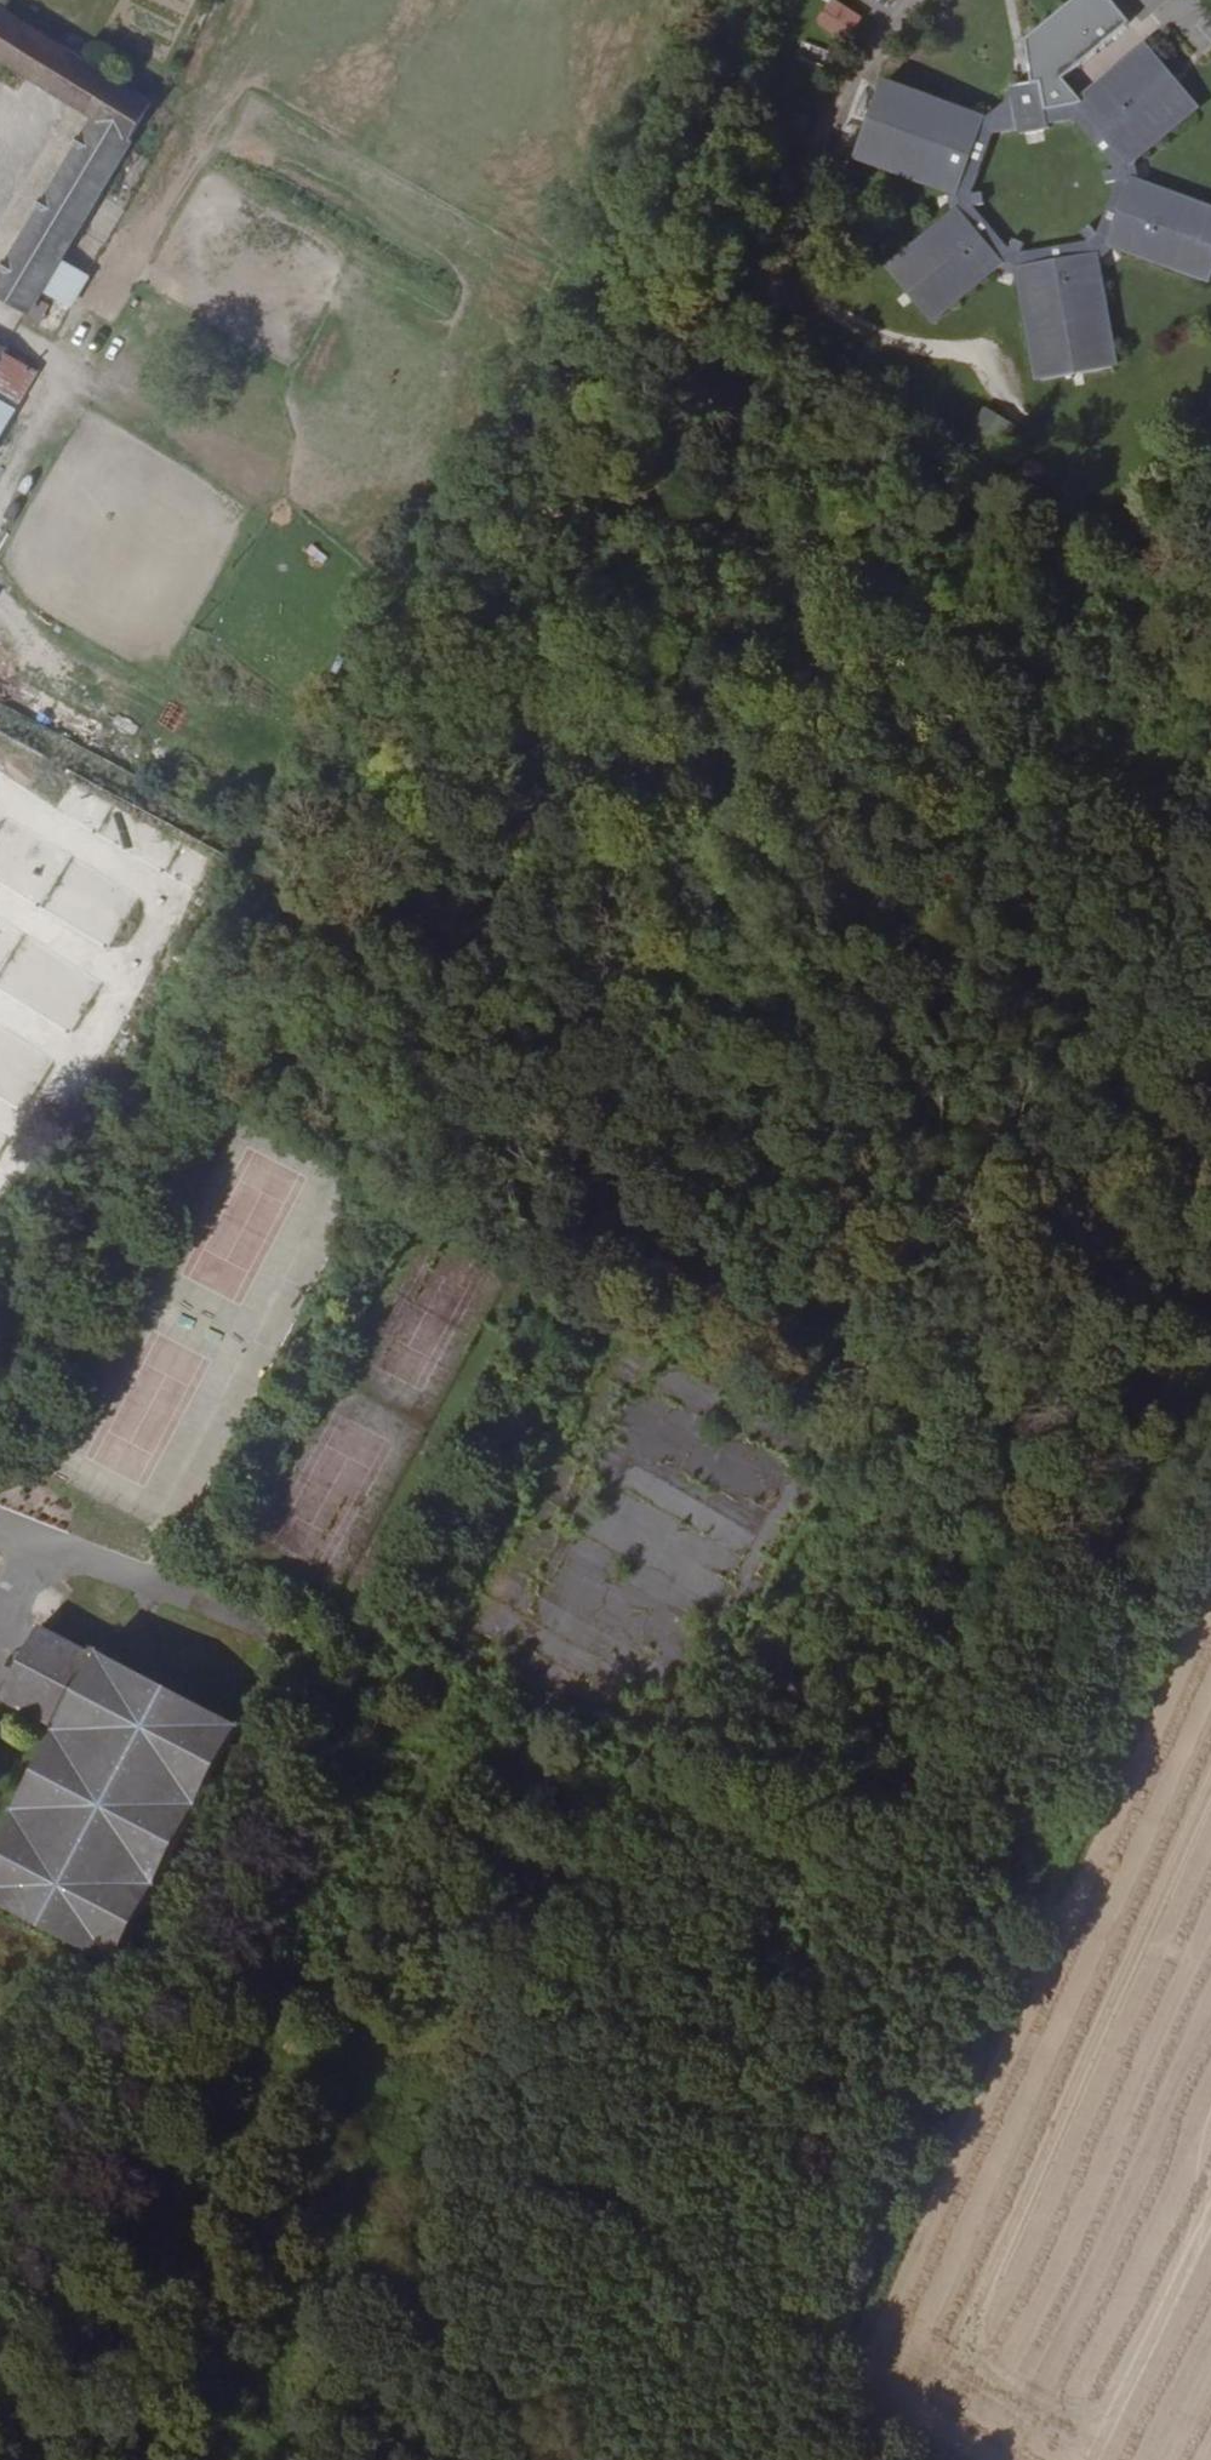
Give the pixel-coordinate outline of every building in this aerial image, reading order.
[(17,0),(0,0),(0,37),(110,104),(13,280),(51,304),(48,307),(61,316),(73,296),(60,287),(167,91),(17,0)] [(862,15),(833,0),(827,0),(814,25),(847,43),(862,15)] [(1210,250),(1210,218),(1129,187),(1123,157),(1186,105),(1139,49),(1070,105),(1036,110),(1030,82),(1001,88),(1005,106),(973,121),(871,83),(845,152),(937,187),(943,218),(877,271),(915,320),(980,266),(1011,276),(1026,381),(1100,368),(1082,265),(1107,245),(1200,280),(1210,250)] [(8,376),(11,378),(28,388),(40,394),(55,369),(41,361),(45,352),(30,343),(0,325),(0,371),(8,376)] [(0,371),(0,433),(28,388),(11,378),(8,376),(0,371)] [(983,409),(969,434),(988,444),(1001,419),(983,409)] [(42,1623),(2,1702),(50,1728),(54,1723),(62,1728),(0,1847),(0,1903),(113,1961),(236,1727),(42,1623)]
